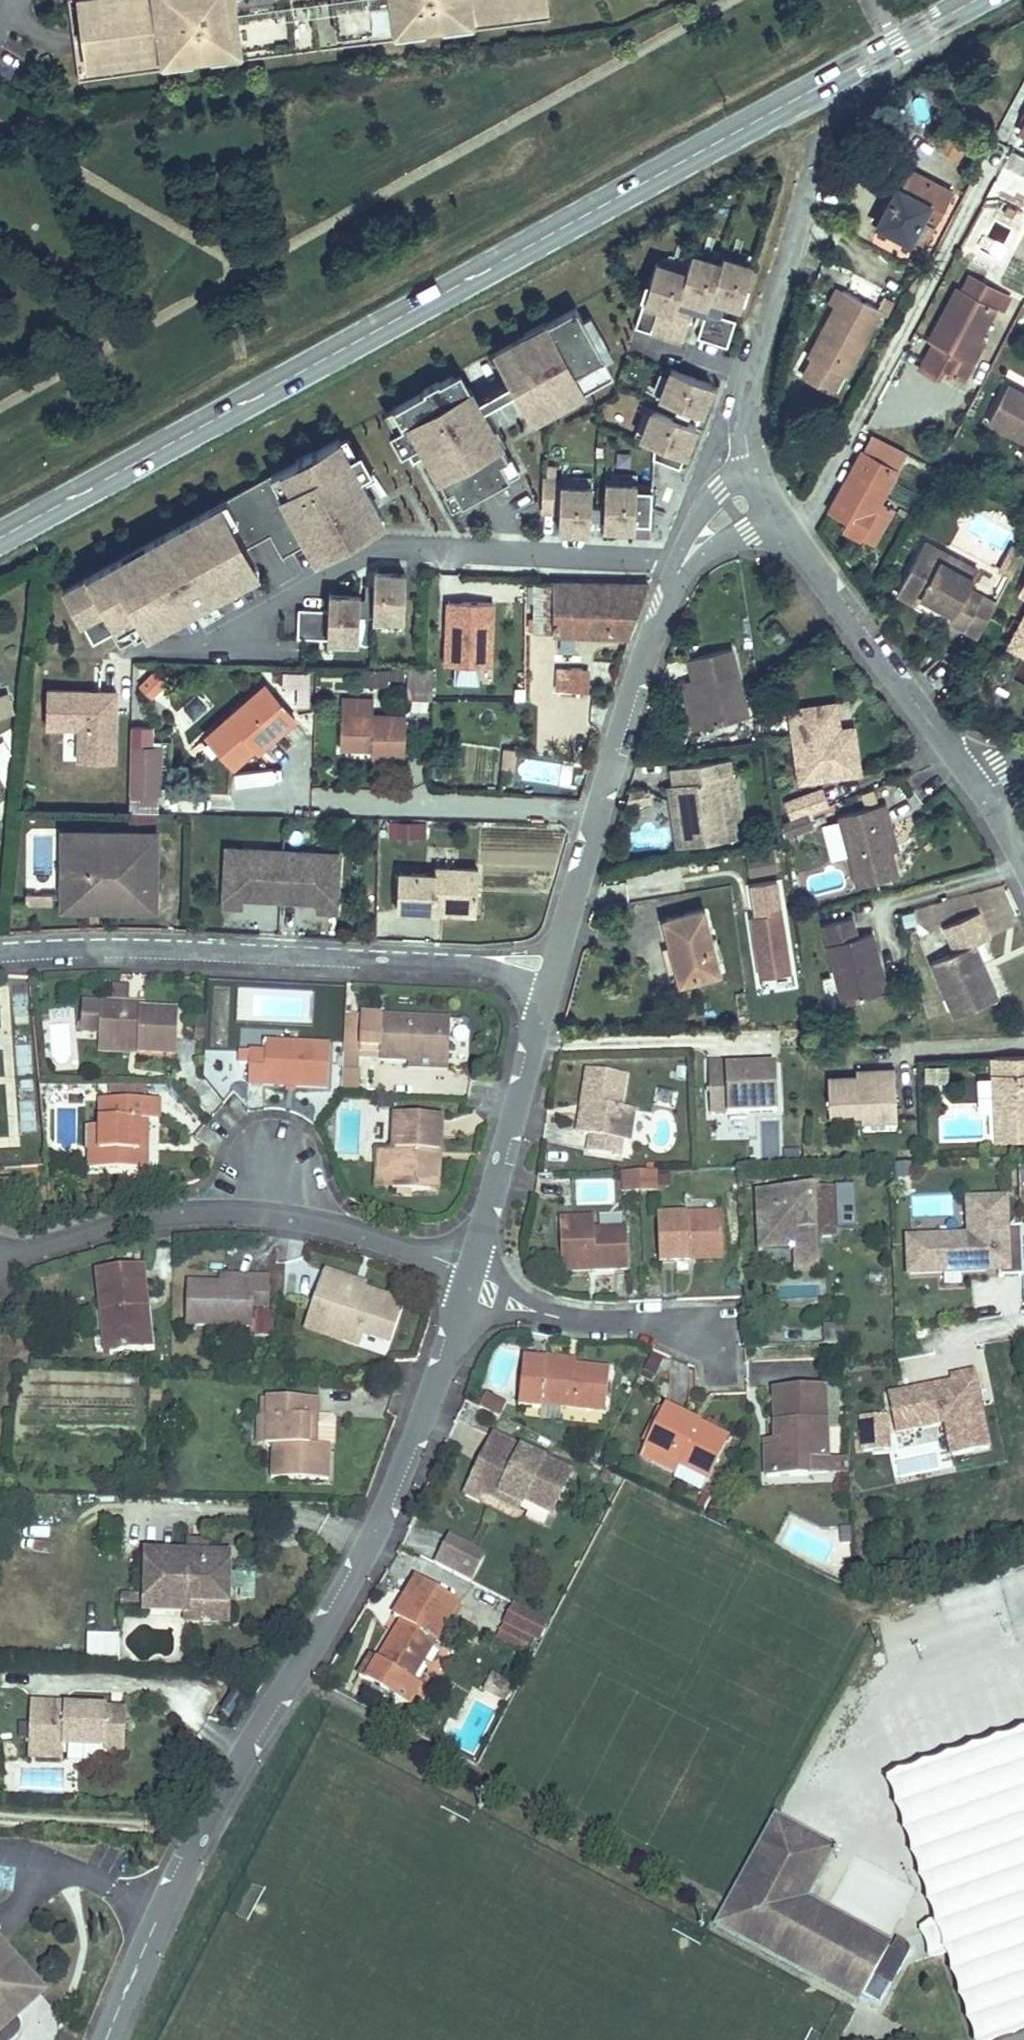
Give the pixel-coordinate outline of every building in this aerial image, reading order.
[(550,19),(548,0),(69,0),(79,80),(550,19)] [(964,143),(968,134),(952,126),(940,149),(956,157),(961,149),(964,143)] [(971,147),(976,138),(968,134),(964,143),(971,147)] [(961,149),(956,157),(960,159),(964,150),(961,149)] [(907,194),(916,176),(910,173),(901,191),(907,194)] [(933,208),(942,190),(916,176),(907,194),(901,191),(898,189),(878,227),(911,244),(931,207),(933,208)] [(922,250),(951,195),(942,190),(933,208),(931,207),(911,244),(922,250)] [(747,288),(753,266),(723,257),(721,263),(692,254),(687,272),(656,263),(650,284),(646,283),(641,298),(645,299),(636,328),(683,342),(693,309),(677,304),(680,296),(709,305),(711,297),(741,306),(742,303),(745,304),(750,289),(747,288)] [(976,299),(984,285),(969,278),(962,291),(960,290),(932,343),(948,351),(939,368),(944,371),(962,380),(971,363),(967,361),(979,339),(995,309),(976,299)] [(1002,313),(1009,299),(984,285),(976,299),(995,309),(1002,313)] [(830,304),(836,307),(844,291),(838,288),(830,304)] [(878,309),(844,291),(836,307),(809,356),(846,376),(880,312),(881,311),(878,309)] [(887,316),(894,303),(884,298),(878,309),(881,311),(880,312),(887,316)] [(577,306),(496,352),(518,390),(534,419),(614,374),(607,361),(584,320),(577,306)] [(728,347),(736,320),(707,311),(699,338),(728,347)] [(592,316),(584,320),(607,361),(615,356),(592,316)] [(967,361),(971,363),(983,341),(979,339),(967,361)] [(948,351),(932,343),(918,369),(939,380),(944,371),(939,368),(948,351)] [(703,414),(714,385),(674,368),(662,398),(703,414)] [(464,393),(454,375),(394,408),(404,426),(396,430),(391,433),(403,454),(408,451),(412,458),(423,453),(426,451),(434,467),(431,469),(454,509),(522,471),(490,414),(487,416),(483,409),(478,401),(472,389),(464,393)] [(513,382),(478,401),(483,409),(518,390),(513,382)] [(1007,384),(988,421),(1023,440),(1023,392),(1007,384)] [(394,408),(386,413),(396,430),(404,426),(394,408)] [(645,439),(655,443),(655,458),(681,468),(698,426),(657,410),(645,439)] [(879,504),(906,454),(871,435),(831,510),(851,521),(845,532),(860,540),(879,504)] [(350,456),(340,439),(67,591),(96,644),(115,633),(122,647),(192,608),(196,614),(209,607),(203,597),(210,593),(212,597),(260,571),(249,549),(272,537),(284,559),(310,544),(319,559),(386,521),(362,477),(374,470),(362,449),(350,456)] [(434,467),(426,451),(423,453),(431,469),(434,467)] [(591,531),(592,518),(592,505),(593,487),(563,486),(563,480),(546,479),(545,511),(562,512),(561,530),(591,531)] [(606,505),(605,519),(605,526),(636,527),(637,514),(652,515),(653,484),(607,482),(606,505)] [(895,512),(879,504),(860,540),(875,548),(895,512)] [(605,519),(606,505),(592,505),(592,518),(605,519)] [(963,561),(942,550),(924,540),(898,590),(916,599),(919,592),(937,602),(939,597),(947,600),(944,605),(953,611),(950,618),(978,633),(996,599),(968,583),(973,574),(960,568),(963,561)] [(960,568),(973,574),(976,568),(963,561),(960,568)] [(375,574),(374,601),(374,617),(405,619),(407,575),(375,574)] [(631,636),(649,587),(535,582),(535,631),(631,636)] [(360,616),(361,601),(361,597),(329,595),(329,610),(298,609),(297,638),(359,641),(360,616)] [(939,597),(937,602),(944,605),(947,600),(939,597)] [(374,601),(361,601),(360,616),(374,617),(374,601)] [(491,667),(494,603),(448,601),(446,665),(491,667)] [(1014,633),(1023,638),(1023,615),(1014,633)] [(1014,633),(1008,644),(1023,652),(1023,638),(1014,633)] [(746,716),(730,647),(687,657),(692,681),(683,683),(693,728),(746,716)] [(386,684),(385,666),(364,668),(365,685),(386,684)] [(430,699),(430,669),(404,668),(404,698),(430,699)] [(573,691),(574,668),(564,668),(562,691),(573,691)] [(574,668),(573,691),(589,693),(590,669),(574,668)] [(223,749),(236,763),(256,746),(261,741),(265,745),(297,718),(269,684),(220,725),(233,740),(223,749)] [(117,760),(118,690),(100,690),(100,694),(90,694),(90,690),(48,689),(48,726),(81,726),(80,760),(117,760)] [(7,695),(0,698),(0,715),(12,710),(7,695)] [(342,699),(342,716),(372,717),(372,700),(342,699)] [(839,740),(857,738),(856,730),(842,732),(838,701),(827,703),(831,731),(839,740)] [(831,731),(827,703),(791,707),(801,783),(862,775),(857,738),(839,740),(831,731)] [(372,717),(342,716),(341,746),(374,747),(374,756),(406,757),(407,717),(372,717)] [(233,740),(220,725),(209,734),(223,749),(233,740)] [(73,758),(75,727),(64,726),(62,757),(73,758)] [(261,741),(256,746),(260,750),(265,745),(261,741)] [(512,783),(516,747),(500,746),(497,781),(512,783)] [(160,750),(132,749),(131,794),(158,795),(160,750)] [(685,801),(672,803),(677,845),(735,838),(732,817),(726,777),(733,776),(731,759),(674,766),(676,784),(683,783),(685,801)] [(733,776),(726,777),(732,817),(743,816),(738,776),(733,776)] [(676,784),(670,785),(672,803),(685,801),(683,783),(676,784)] [(786,801),(793,818),(810,812),(829,804),(822,787),(786,801)] [(158,795),(131,794),(130,809),(158,810),(158,795)] [(857,883),(898,873),(892,850),(885,823),(892,822),(887,802),(839,815),(840,820),(849,854),(857,883)] [(793,818),(783,822),(785,836),(815,825),(810,812),(793,818)] [(386,838),(426,837),(426,820),(386,820),(386,838)] [(849,854),(840,820),(824,825),(833,858),(849,854)] [(885,823),(892,850),(899,848),(892,822),(885,823)] [(106,842),(61,843),(61,892),(94,892),(94,906),(158,906),(158,829),(106,829),(106,842)] [(106,842),(106,829),(61,829),(61,843),(106,842)] [(243,854),(227,853),(225,907),(244,908),(245,891),(250,891),(250,895),(265,895),(265,901),(280,901),(282,855),(266,854),(266,849),(244,848),(243,854)] [(298,856),(282,855),(280,901),(295,902),(295,897),(310,897),(310,893),(316,894),(316,911),(335,912),(337,857),(320,857),(321,851),(298,850),(298,856)] [(750,875),(777,869),(772,850),(746,856),(750,875)] [(434,910),(434,903),(475,904),(476,866),(433,864),(432,871),(397,870),(396,909),(434,910)] [(746,885),(752,920),(782,915),(787,914),(782,880),(746,885)] [(51,892),(25,892),(25,902),(51,902),(51,892)] [(94,892),(61,892),(61,907),(94,906),(94,892)] [(434,903),(434,910),(475,912),(475,904),(434,903)] [(673,947),(678,946),(686,980),(719,973),(705,911),(666,921),(673,947)] [(790,975),(782,915),(752,920),(760,979),(790,975)] [(1000,1001),(978,947),(989,942),(994,941),(983,915),(948,930),(959,955),(934,965),(957,1020),(1000,1001)] [(890,993),(874,933),(860,937),(854,917),(825,925),(847,1004),(890,993)] [(678,946),(673,947),(681,982),(686,980),(678,946)] [(231,1020),(231,987),(216,987),(216,1020),(231,1020)] [(115,989),(114,1006),(128,1007),(129,989),(115,989)] [(102,1041),(141,1043),(141,1055),(176,1057),(178,1013),(143,1011),(144,1008),(128,1007),(114,1006),(85,1005),(84,1023),(103,1023),(102,1041)] [(362,1018),(347,1017),(345,1071),(360,1072),(360,1054),(362,1018)] [(409,1063),(450,1064),(451,1022),(362,1018),(360,1054),(381,1055),(381,1061),(409,1063)] [(267,1036),(267,1043),(299,1045),(300,1037),(267,1036)] [(141,1043),(102,1041),(101,1053),(141,1055),(141,1043)] [(299,1045),(267,1043),(266,1053),(250,1052),(249,1086),(328,1090),(330,1046),(299,1045)] [(993,1060),(996,1145),(1023,1144),(1023,1059),(993,1060)] [(449,1072),(450,1064),(409,1063),(409,1070),(449,1072)] [(750,1070),(726,1070),(726,1064),(709,1065),(711,1119),(779,1116),(778,1069),(750,1070)] [(951,1067),(927,1068),(928,1084),(951,1083),(951,1067)] [(898,1120),(896,1069),(879,1070),(879,1076),(858,1077),(829,1078),(831,1123),(898,1120)] [(360,1072),(345,1071),(344,1095),(361,1096),(362,1072),(360,1072)] [(584,1105),(591,1106),(586,1141),(591,1141),(589,1157),(621,1161),(624,1146),(631,1147),(635,1113),(623,1112),(627,1080),(588,1075),(584,1105)] [(646,1101),(670,1109),(674,1095),(650,1087),(646,1101)] [(160,1120),(161,1102),(103,1102),(103,1152),(92,1152),(92,1169),(149,1170),(149,1120),(160,1120)] [(591,1106),(584,1105),(579,1140),(586,1141),(591,1106)] [(395,1153),(394,1189),(397,1189),(413,1191),(431,1192),(434,1159),(431,1159),(431,1154),(441,1154),(443,1119),(397,1117),(395,1153)] [(379,1189),(394,1189),(395,1153),(381,1152),(379,1189)] [(434,1159),(431,1192),(439,1193),(441,1154),(431,1154),(431,1159),(434,1159)] [(657,1189),(657,1171),(640,1172),(641,1189),(657,1189)] [(641,1189),(640,1172),(625,1172),(626,1190),(641,1189)] [(836,1188),(757,1191),(758,1215),(767,1223),(767,1241),(786,1240),(787,1251),(793,1251),(808,1250),(808,1241),(801,1234),(808,1227),(817,1226),(818,1239),(838,1238),(838,1231),(836,1188)] [(856,1188),(836,1188),(838,1231),(857,1230),(856,1188)] [(931,1244),(908,1245),(909,1275),(986,1273),(986,1263),(999,1262),(999,1272),(999,1279),(1023,1278),(1022,1228),(1007,1228),(1006,1201),(968,1202),(969,1238),(931,1239),(931,1244)] [(691,1260),(691,1253),(725,1252),(723,1214),(659,1216),(660,1261),(691,1260)] [(767,1223),(758,1215),(760,1252),(787,1251),(786,1240),(767,1241),(767,1223)] [(562,1255),(594,1254),(595,1271),(629,1270),(627,1229),(595,1230),(595,1217),(561,1219),(562,1255)] [(808,1250),(793,1251),(794,1272),(819,1271),(818,1239),(817,1226),(808,1227),(801,1234),(808,1241),(808,1250)] [(691,1253),(691,1260),(725,1259),(725,1252),(691,1253)] [(594,1254),(562,1255),(562,1272),(595,1271),(594,1254)] [(999,1272),(999,1262),(986,1263),(986,1273),(999,1272)] [(110,1311),(115,1352),(151,1349),(148,1314),(142,1314),(142,1308),(147,1308),(143,1269),(98,1274),(102,1312),(110,1311)] [(334,1323),(343,1341),(359,1347),(364,1335),(391,1345),(405,1306),(366,1293),(365,1294),(356,1291),(359,1283),(326,1271),(315,1305),(323,1308),(320,1318),(334,1323)] [(253,1286),(253,1279),(220,1278),(220,1285),(253,1286)] [(270,1308),(271,1279),(253,1279),(253,1286),(220,1285),(188,1284),(187,1327),(254,1329),(255,1308),(270,1308)] [(356,1291),(365,1294),(366,1293),(368,1287),(359,1283),(356,1291)] [(315,1305),(307,1328),(343,1341),(334,1323),(320,1318),(323,1308),(315,1305)] [(110,1311),(102,1312),(107,1353),(115,1352),(110,1311)] [(276,1337),(276,1313),(259,1312),(259,1337),(276,1337)] [(576,1368),(547,1365),(548,1358),(524,1355),(518,1406),(541,1409),(542,1406),(605,1413),(610,1372),(576,1368)] [(576,1368),(577,1361),(548,1358),(547,1365),(576,1368)] [(695,1394),(694,1365),(677,1366),(678,1394),(695,1394)] [(909,1410),(893,1413),(898,1435),(947,1424),(954,1457),(991,1449),(975,1372),(953,1377),(954,1383),(955,1389),(944,1392),(942,1386),(905,1394),(909,1410)] [(954,1383),(942,1386),(944,1392),(955,1389),(954,1383)] [(783,1441),(784,1449),(768,1449),(770,1479),(810,1477),(809,1460),(829,1460),(826,1388),(776,1390),(778,1442),(783,1441)] [(489,1394),(482,1409),(501,1419),(509,1403),(489,1394)] [(905,1394),(890,1397),(893,1413),(909,1410),(905,1394)] [(161,1395),(152,1395),(152,1415),(160,1415),(161,1395)] [(310,1433),(319,1433),(319,1417),(320,1400),(268,1398),(267,1420),(267,1445),(274,1445),(273,1478),(330,1479),(331,1446),(310,1445),(310,1433)] [(666,1409),(646,1450),(678,1466),(707,1481),(727,1440),(666,1409)] [(319,1417),(319,1433),(310,1433),(310,1445),(331,1446),(332,1446),(333,1420),(330,1417),(319,1417)] [(890,1453),(889,1418),(863,1419),(865,1453),(890,1453)] [(267,1445),(267,1420),(259,1420),(258,1445),(267,1445)] [(491,1483),(487,1492),(522,1510),(526,1502),(553,1515),(572,1476),(523,1452),(520,1458),(514,1456),(516,1449),(496,1439),(477,1476),(491,1483)] [(778,1442),(768,1442),(768,1449),(784,1449),(783,1441),(778,1442)] [(520,1458),(523,1452),(516,1449),(514,1456),(520,1458)] [(674,1474),(678,1466),(646,1450),(642,1458),(674,1474)] [(810,1477),(830,1476),(829,1460),(809,1460),(810,1477)] [(487,1492),(491,1483),(477,1476),(467,1494),(481,1502),(487,1492)] [(845,1544),(853,1544),(853,1532),(844,1532),(845,1544)] [(448,1536),(434,1563),(469,1581),(483,1555),(448,1536)] [(186,1616),(186,1606),(227,1607),(228,1559),(146,1556),(144,1615),(186,1616)] [(412,1682),(459,1604),(417,1580),(395,1618),(404,1623),(380,1663),(373,1659),(361,1680),(410,1708),(422,1688),(412,1682)] [(552,1623),(516,1605),(506,1625),(534,1639),(541,1643),(552,1623)] [(499,1638),(526,1653),(534,1639),(506,1625),(499,1638)] [(85,1632),(84,1663),(119,1665),(121,1634),(85,1632)] [(100,1749),(100,1751),(120,1752),(121,1719),(102,1718),(102,1710),(61,1708),(61,1706),(27,1705),(25,1758),(60,1760),(60,1747),(100,1749)] [(102,1718),(121,1719),(121,1711),(102,1710),(102,1718)] [(969,2039),(999,2039),(1023,2033),(1023,1819),(971,1834),(960,1794),(942,1799),(946,1811),(937,1814),(933,1800),(917,1805),(919,1813),(905,1818),(969,2039)] [(782,1820),(770,1842),(786,1850),(788,1848),(790,1846),(791,1845),(795,1843),(799,1843),(801,1843),(804,1843),(806,1844),(808,1845),(810,1846),(812,1848),(814,1851),(815,1854),(815,1857),(815,1860),(815,1862),(814,1865),(830,1873),(841,1851),(782,1820)] [(859,1995),(863,1997),(877,1971),(895,1981),(913,1946),(904,1941),(898,1951),(813,1906),(830,1873),(814,1865),(815,1862),(815,1860),(815,1857),(815,1854),(814,1851),(812,1848),(810,1846),(808,1845),(806,1844),(804,1843),(801,1843),(799,1843),(795,1843),(791,1845),(790,1846),(788,1848),(786,1850),(770,1842),(736,1907),(740,1935),(747,1927),(771,1939),(767,1946),(859,1995)] [(740,1935),(736,1907),(724,1929),(765,1951),(857,1999),(859,1995),(767,1946),(771,1939),(747,1927),(740,1935)] [(21,1997),(15,2014),(40,1992),(0,1946),(0,1974),(21,1997)] [(18,2039),(21,2037),(23,2034),(24,2031),(24,2028),(24,2024),(23,2021),(21,2019),(19,2016),(15,2014),(21,1997),(0,1974),(0,2039),(17,2039),(18,2039)]
